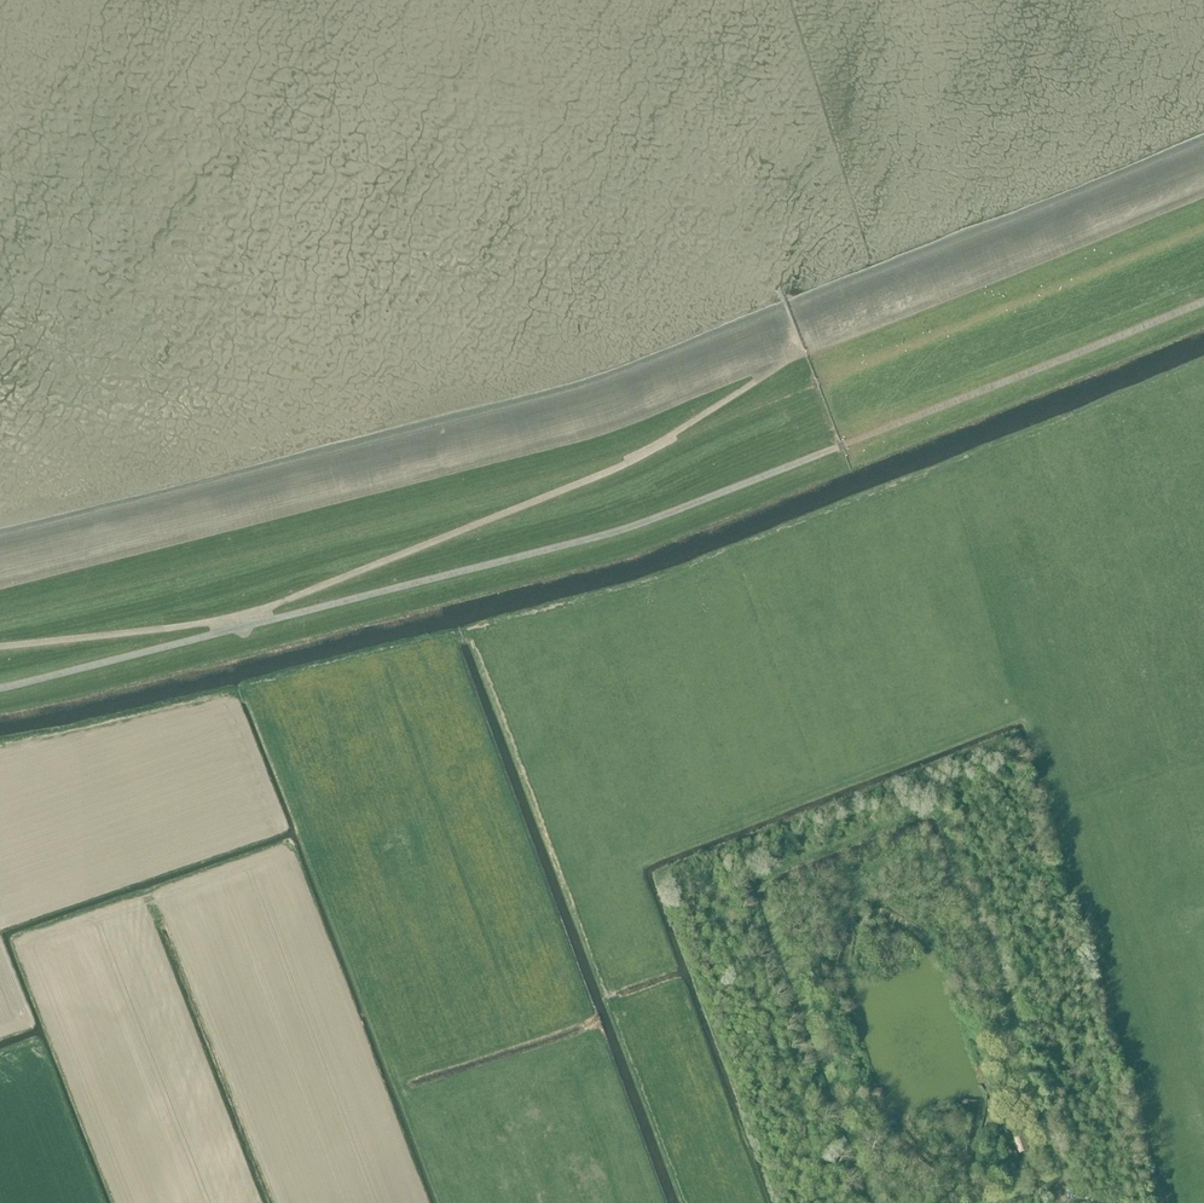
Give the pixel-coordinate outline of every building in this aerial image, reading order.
[(1020,1152),(1026,1150),(1022,1137),(1021,1134),(1014,1136),(1020,1152)]
